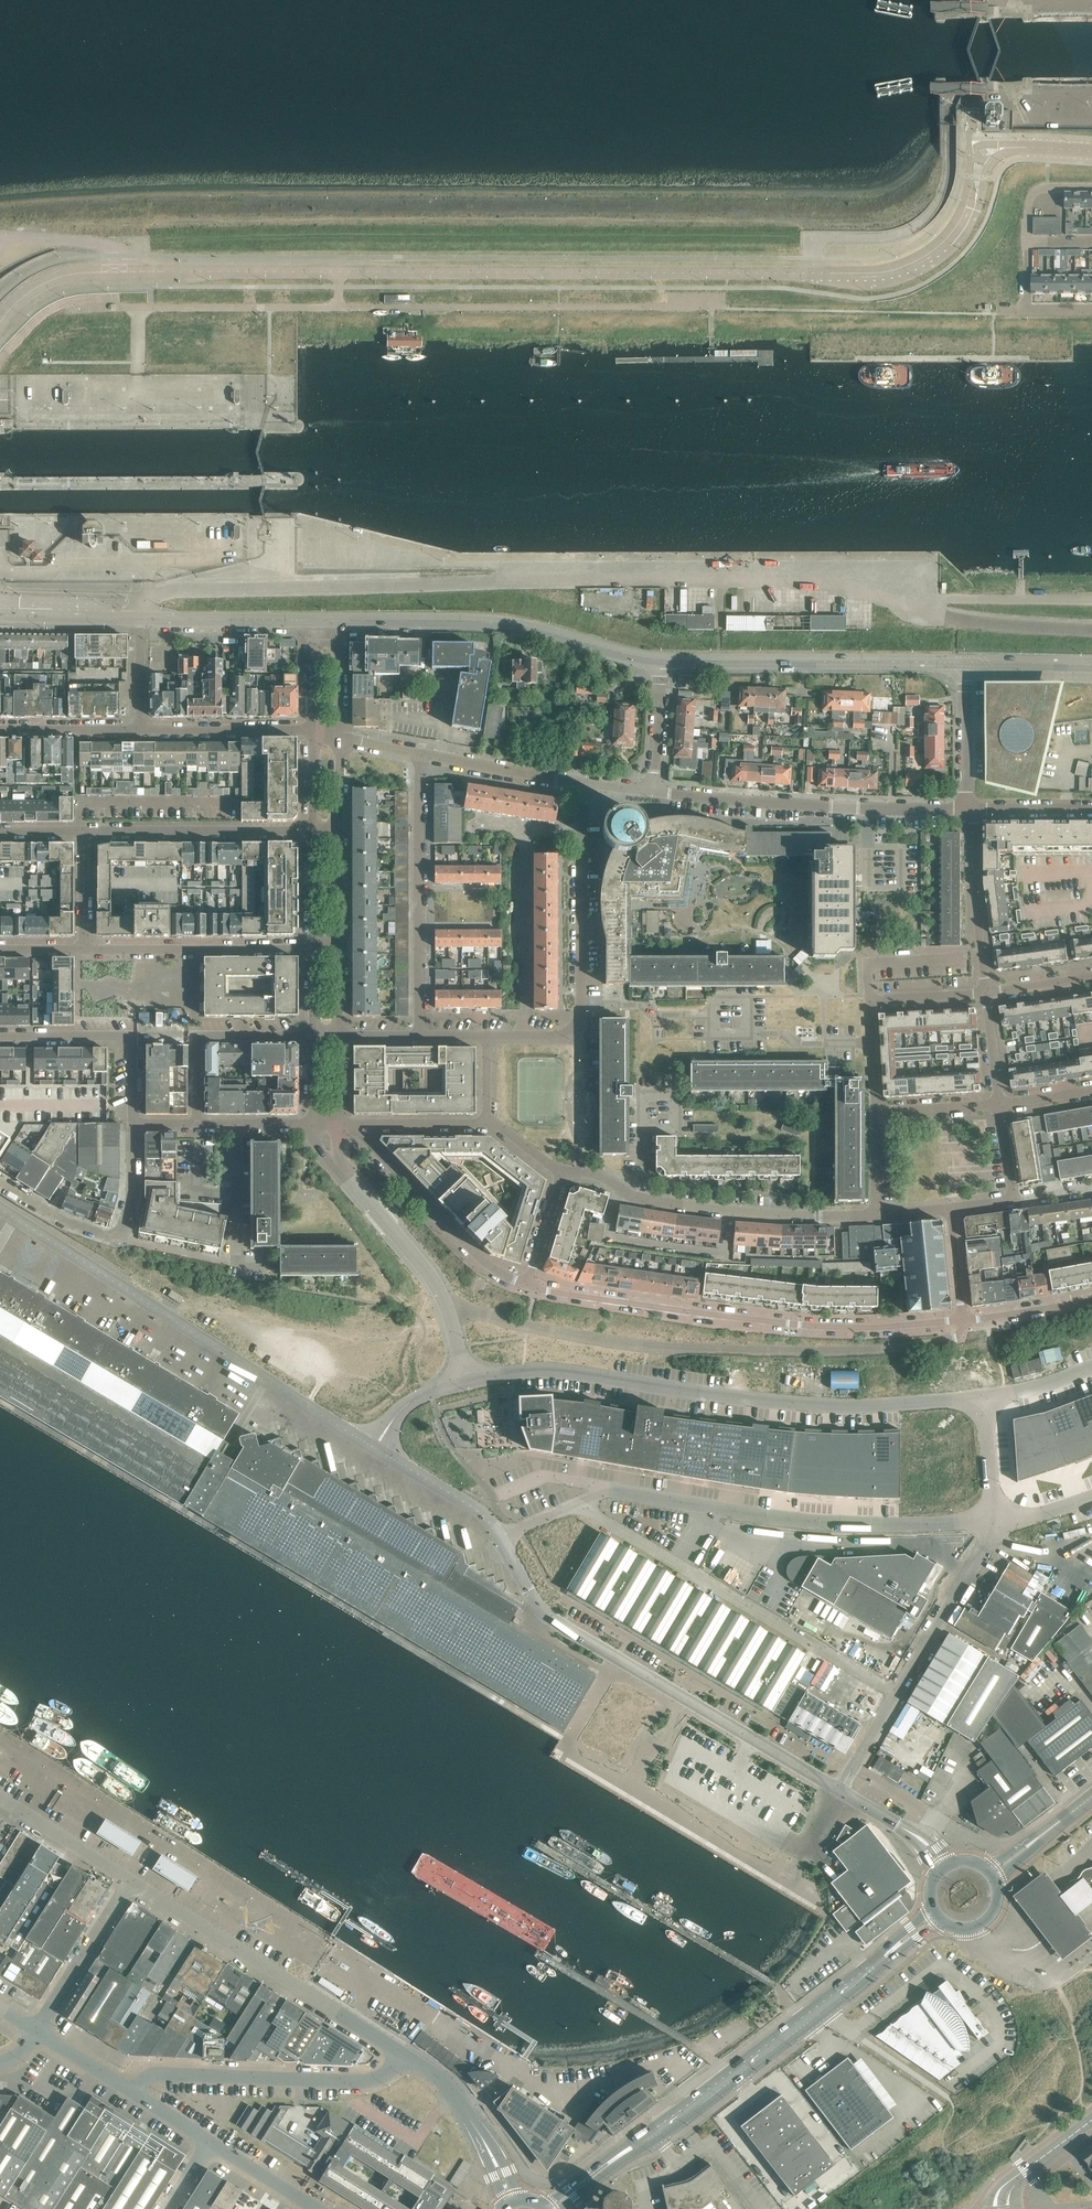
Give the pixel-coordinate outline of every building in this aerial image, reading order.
[(1025,7),(1020,2),(1021,0),(1011,0),(1010,0),(1006,9),(940,8),(934,8),(934,22),(935,24),(944,24),(946,22),(946,20),(948,20),(948,19),(968,19),(979,19),(981,19),(981,20),(981,23),(982,24),(987,24),(987,23),(987,20),(988,20),(988,19),(1021,20),(1021,21),(1022,21),(1022,23),(1023,24),(1030,24),(1032,23),(1032,19),(1033,19),(1033,18),(1061,18),(1091,18),(1091,7),(1025,7)] [(1073,84),(1032,83),(1032,79),(1031,78),(1030,77),(1023,77),(1022,77),(1021,78),(1021,80),(999,81),(989,80),(988,77),(979,77),(977,81),(945,80),(946,79),(944,78),(935,78),(934,79),(934,96),(1006,95),(1010,104),(1012,104),(1023,129),(1031,125),(1021,102),(1025,97),(1091,97),(1091,83),(1073,84)] [(999,121),(997,119),(999,117),(999,110),(996,107),(987,107),(985,110),(985,117),(987,119),(985,121),(985,124),(987,124),(989,126),(994,126),(997,124),(999,124),(999,121)] [(1065,209),(1066,209),(1073,209),(1073,212),(1080,212),(1080,209),(1086,209),(1086,192),(1065,192),(1065,209)] [(1033,235),(1061,235),(1061,217),(1033,217),(1033,235)] [(1077,235),(1086,235),(1086,229),(1074,229),(1074,227),(1073,227),(1073,223),(1066,223),(1066,234),(1077,234),(1077,235)] [(1046,250),(1033,250),(1033,267),(1039,267),(1039,256),(1046,256),(1046,250)] [(1062,250),(1046,250),(1046,256),(1054,256),(1054,270),(1057,270),(1057,276),(1046,276),(1046,294),(1062,294),(1062,250)] [(1077,250),(1062,250),(1062,294),(1077,294),(1077,275),(1069,275),(1069,269),(1067,269),(1067,256),(1077,256),(1077,250)] [(1085,275),(1077,275),(1077,294),(1089,294),(1089,270),(1089,250),(1077,250),(1077,256),(1083,256),(1083,270),(1085,270),(1085,275)] [(1032,294),(1046,294),(1046,276),(1036,276),(1036,270),(1032,270),(1032,294)] [(411,295),(384,295),(384,303),(411,303),(411,295)] [(388,333),(388,336),(388,338),(389,338),(388,340),(388,344),(389,346),(419,347),(421,345),(421,341),(419,339),(413,339),(413,338),(413,332),(407,332),(407,328),(404,328),(404,327),(383,328),(383,333),(388,333)] [(63,391),(62,392),(62,393),(62,402),(62,403),(63,403),(63,404),(64,404),(65,405),(66,405),(67,404),(68,403),(68,402),(68,398),(69,398),(70,398),(70,393),(69,393),(68,393),(68,392),(67,391),(67,390),(66,390),(65,390),(64,390),(63,391)] [(233,392),(233,393),(231,393),(231,398),(233,398),(233,402),(233,403),(234,403),(234,404),(235,404),(236,404),(237,405),(237,404),(238,404),(239,403),(239,402),(239,393),(239,392),(239,391),(238,390),(237,390),(236,390),(235,390),(234,390),(234,391),(233,392)] [(96,545),(97,545),(103,545),(103,536),(101,536),(101,531),(101,529),(97,525),(89,525),(85,529),(85,531),(85,537),(82,537),(82,545),(90,545),(90,546),(90,547),(91,548),(92,549),(93,549),(94,549),(94,548),(95,548),(95,547),(96,547),(96,546),(96,545)] [(231,532),(231,537),(240,537),(240,532),(240,528),(239,527),(239,526),(238,526),(237,525),(236,525),(235,525),(235,526),(234,526),(234,527),(234,528),(234,532),(231,532)] [(24,547),(20,547),(20,553),(33,553),(33,557),(46,557),(46,552),(42,552),(42,548),(34,548),(33,539),(24,539),(24,547)] [(687,616),(687,629),(713,630),(713,607),(702,607),(702,616),(687,616)] [(687,616),(665,615),(665,629),(687,629),(687,616)] [(736,616),(726,616),(726,630),(766,630),(766,616),(736,616)] [(810,617),(766,616),(766,630),(810,631),(810,617)] [(810,617),(810,631),(846,631),(846,617),(810,617)] [(4,659),(5,659),(5,649),(10,649),(10,634),(0,634),(0,669),(10,669),(10,663),(4,663),(4,659)] [(10,634),(10,649),(15,649),(14,659),(16,659),(16,663),(10,663),(10,669),(21,669),(22,634),(10,634)] [(26,662),(27,660),(28,660),(28,650),(33,650),(33,634),(22,634),(21,669),(33,669),(33,662),(26,662)] [(33,634),(33,650),(37,650),(37,660),(39,660),(39,669),(44,669),(45,635),(33,634)] [(44,669),(51,669),(51,666),(50,666),(50,660),(51,660),(51,650),(56,650),(56,635),(45,635),(44,669)] [(56,669),(62,669),(67,669),(67,660),(68,660),(68,635),(56,635),(56,650),(61,650),(61,658),(61,663),(56,663),(56,669)] [(89,636),(76,636),(76,659),(89,659),(89,636)] [(101,637),(89,636),(89,659),(101,659),(101,637)] [(101,637),(101,659),(114,659),(114,636),(101,637)] [(114,659),(127,659),(127,636),(114,636),(114,659)] [(245,637),(245,646),(244,672),(267,672),(267,660),(275,660),(275,649),(270,649),(270,641),(267,641),(267,637),(266,637),(245,637)] [(396,643),(396,662),(417,663),(417,643),(405,643),(405,640),(399,640),(399,643),(396,643)] [(396,662),(396,643),(396,641),(368,641),(368,646),(352,646),(352,666),(353,666),(353,676),(352,676),(352,699),(353,699),(373,699),(374,672),(395,672),(396,662)] [(432,643),(432,668),(464,669),(463,674),(460,673),(451,726),(480,731),(491,663),(488,662),(489,656),(487,655),(486,654),(484,653),(483,653),(481,652),(479,652),(477,652),(476,652),(473,652),(474,644),(432,643)] [(179,655),(179,672),(179,675),(187,675),(187,717),(227,717),(227,696),(227,672),(222,672),(222,662),(208,662),(208,666),(198,666),(198,659),(189,659),(189,655),(179,655)] [(525,662),(514,661),(513,682),(516,682),(516,690),(525,690),(525,683),(536,683),(536,672),(541,672),(542,662),(536,662),(536,660),(525,660),(525,662)] [(1,717),(14,717),(14,675),(1,675),(1,717)] [(14,717),(26,717),(26,675),(14,675),(14,717)] [(39,686),(39,681),(39,675),(26,675),(26,717),(39,717),(39,686)] [(52,675),(52,692),(52,717),(65,717),(65,700),(57,700),(58,675),(52,675)] [(150,675),(150,694),(159,694),(159,684),(163,684),(163,681),(167,681),(174,681),(174,675),(158,675),(150,675)] [(174,717),(187,717),(187,675),(179,675),(174,675),(174,681),(174,690),(174,717)] [(244,678),(244,717),(258,717),(257,692),(258,675),(244,675),(244,678)] [(284,717),(284,685),(278,685),(278,675),(271,675),(271,677),(271,717),(284,717)] [(297,714),(297,675),(284,675),(284,685),(284,717),(295,717),(298,714),(297,714)] [(264,692),(257,692),(258,717),(271,717),(271,677),(264,677),(264,692)] [(232,696),(227,696),(227,717),(244,717),(244,678),(233,678),(232,696)] [(174,717),(174,690),(174,681),(167,681),(167,694),(163,694),(163,717),(174,717)] [(595,685),(579,684),(575,684),(574,693),(594,694),(595,685)] [(45,686),(39,686),(39,717),(52,717),(52,692),(45,692),(45,686)] [(754,707),(755,689),(739,688),(738,706),(754,707)] [(755,689),(754,707),(753,713),(768,713),(769,713),(770,689),(755,689)] [(768,716),(769,716),(769,724),(774,724),(774,713),(784,714),(784,708),(785,708),(785,690),(770,689),(769,713),(768,713),(768,716)] [(1061,690),(988,690),(989,718),(996,722),(1004,727),(1003,729),(1002,731),(1001,731),(1000,732),(1000,733),(1000,734),(1000,735),(1001,735),(1001,737),(1001,738),(1001,740),(1002,741),(1002,743),(1003,744),(1003,745),(1004,747),(989,743),(989,781),(1028,791),(1036,793),(1036,790),(1037,789),(1045,757),(1027,752),(1028,751),(1029,750),(1030,749),(1032,748),(1033,747),(1034,746),(1034,744),(1035,743),(1035,741),(1036,740),(1036,738),(1036,737),(1036,735),(1036,734),(1035,732),(1035,731),(1034,729),(1033,728),(1032,727),(1053,724),(1061,690)] [(678,698),(677,714),(699,715),(699,713),(694,713),(695,699),(691,699),(691,692),(679,691),(678,698)] [(838,720),(838,711),(839,692),(823,691),(823,710),(833,711),(832,731),(827,731),(827,738),(837,738),(838,733),(838,727),(838,720)] [(855,693),(839,692),(838,711),(854,712),(855,693)] [(855,693),(854,712),(869,712),(870,694),(855,693)] [(81,694),(68,694),(68,717),(77,717),(77,715),(80,715),(80,717),(81,717),(81,694)] [(94,694),(81,694),(81,717),(90,717),(90,715),(92,715),(92,717),(94,717),(94,694)] [(94,694),(94,717),(103,717),(103,715),(105,715),(105,717),(106,717),(106,694),(94,694)] [(119,694),(106,694),(106,717),(115,717),(115,715),(118,715),(118,717),(119,717),(119,694)] [(153,717),(163,717),(163,694),(159,694),(150,694),(149,714),(153,717)] [(729,697),(721,697),(721,710),(729,710),(729,697)] [(906,697),(906,706),(919,706),(919,697),(906,697)] [(378,730),(392,732),(392,699),(373,699),(353,699),(353,724),(365,727),(378,727),(378,730)] [(614,723),(635,724),(635,718),(635,715),(636,704),(615,702),(614,723)] [(488,704),(483,737),(498,739),(503,707),(488,704)] [(924,722),(943,722),(943,706),(924,707),(924,722)] [(554,748),(557,712),(521,709),(520,723),(511,722),(510,731),(512,731),(512,735),(522,736),(522,740),(525,740),(525,751),(529,752),(530,741),(550,743),(550,748),(554,748)] [(699,715),(677,714),(676,728),(693,729),(694,717),(699,718),(699,715)] [(853,720),(853,728),(864,728),(864,721),(853,720)] [(924,737),(943,737),(943,722),(924,722),(924,737)] [(635,724),(614,723),(613,740),(609,740),(609,744),(608,744),(608,745),(633,746),(634,735),(635,732),(635,724)] [(807,737),(827,738),(827,731),(814,730),(814,727),(807,727),(803,727),(803,734),(807,734),(807,737)] [(692,740),(693,729),(676,728),(675,742),(697,743),(697,741),(692,740)] [(729,734),(719,733),(719,743),(728,743),(729,734)] [(943,737),(924,737),(924,753),(943,753),(943,737)] [(7,739),(7,765),(7,773),(7,783),(16,783),(16,773),(16,762),(24,762),(24,739),(7,739)] [(43,783),(43,739),(24,739),(24,762),(24,773),(16,773),(16,783),(43,783)] [(61,783),(62,739),(43,739),(43,783),(48,783),(48,766),(55,766),(55,783),(61,783)] [(73,783),(73,739),(62,739),(61,783),(73,783)] [(297,816),(297,739),(241,739),(241,742),(241,795),(241,821),(292,821),(297,816)] [(578,742),(577,756),(586,756),(587,750),(601,751),(601,744),(578,742)] [(715,750),(715,744),(707,744),(697,743),(675,742),(674,757),(674,763),(685,764),(685,758),(697,759),(698,748),(715,750)] [(80,744),(80,767),(91,767),(91,743),(90,743),(90,744),(81,744),(81,743),(80,743),(80,744)] [(101,771),(101,743),(101,744),(92,744),(92,743),(91,743),(91,767),(91,771),(101,771)] [(112,767),(112,743),(111,743),(111,744),(102,744),(102,743),(101,743),(101,771),(112,771),(112,767)] [(112,743),(112,767),(123,767),(123,743),(122,743),(122,744),(113,744),(113,743),(112,743)] [(123,743),(123,767),(133,767),(133,743),(133,744),(124,744),(124,743),(123,743)] [(144,772),(144,743),(143,743),(143,744),(134,744),(134,743),(133,743),(133,767),(133,772),(144,772)] [(155,767),(155,743),(154,743),(154,744),(145,744),(145,743),(144,743),(144,772),(155,772),(155,767)] [(155,743),(155,767),(165,767),(165,743),(165,744),(155,744),(155,743)] [(165,743),(165,767),(176,767),(176,743),(175,743),(175,744),(166,744),(166,743),(165,743)] [(176,743),(176,767),(187,767),(187,743),(186,743),(186,744),(177,744),(177,743),(176,743)] [(187,743),(187,767),(198,767),(197,743),(197,744),(187,744),(187,743)] [(197,743),(198,767),(208,767),(208,743),(207,743),(207,744),(198,744),(198,743),(197,743)] [(219,772),(219,743),(218,743),(218,744),(209,744),(209,743),(208,743),(208,767),(208,772),(219,772)] [(230,772),(230,743),(228,743),(228,744),(219,744),(219,743),(219,772),(230,772)] [(230,772),(240,772),(240,744),(240,743),(239,743),(239,744),(230,744),(230,743),(230,772)] [(747,759),(748,753),(748,746),(743,746),(742,757),(745,759),(745,764),(732,763),(732,769),(726,769),(725,779),(731,780),(746,781),(747,759)] [(773,766),(761,765),(760,782),(774,783),(777,748),(771,748),(770,755),(774,755),(773,766)] [(778,766),(778,762),(779,755),(782,756),(782,752),(795,754),(795,751),(791,751),(791,749),(777,748),(774,783),(790,784),(791,767),(778,766)] [(834,751),(828,751),(828,758),(831,758),(831,770),(818,769),(817,786),(833,787),(833,765),(834,751)] [(868,752),(862,752),(862,760),(862,766),(861,788),(876,789),(877,772),(864,771),(864,766),(864,760),(867,760),(868,752)] [(943,753),(924,753),(924,768),(943,768),(943,753)] [(746,781),(760,782),(761,765),(750,764),(750,760),(747,759),(746,781)] [(1079,760),(1076,773),(1087,776),(1090,763),(1079,760)] [(712,778),(712,761),(702,761),(702,778),(712,778)] [(836,770),(836,765),(833,765),(833,787),(847,788),(847,770),(836,770)] [(847,770),(847,788),(861,788),(862,766),(856,766),(855,771),(847,770)] [(920,786),(920,774),(905,774),(906,786),(920,786)] [(116,788),(112,788),(112,795),(123,795),(123,782),(116,782),(116,788)] [(133,788),(129,788),(129,782),(123,782),(123,795),(133,795),(133,788)] [(177,788),(174,788),(174,782),(165,782),(165,795),(177,795),(177,788)] [(451,784),(434,784),(435,843),(461,843),(461,808),(464,809),(466,792),(452,792),(451,784)] [(468,785),(466,792),(464,809),(494,814),(498,790),(486,788),(486,787),(480,786),(480,787),(468,785)] [(353,789),(353,822),(376,822),(376,789),(353,789)] [(516,793),(516,792),(510,791),(510,792),(498,790),(494,814),(524,819),(528,795),(516,793)] [(540,797),(528,795),(524,819),(555,823),(559,800),(546,798),(546,797),(541,796),(540,797)] [(60,799),(60,801),(60,822),(73,822),(73,799),(60,799)] [(13,801),(1,801),(1,822),(13,822),(13,801)] [(13,801),(13,822),(25,822),(25,801),(13,801)] [(36,801),(25,801),(25,822),(36,822),(36,801)] [(48,801),(36,801),(36,822),(48,822),(48,801)] [(48,822),(60,822),(60,801),(48,801),(48,822)] [(628,984),(628,960),(628,957),(628,897),(645,897),(645,900),(682,900),(689,863),(686,863),(689,846),(728,853),(728,855),(745,855),(745,833),(735,831),(728,828),(722,825),(716,823),(713,822),(709,821),(704,820),(700,819),(696,819),(692,818),(688,818),(684,818),(680,817),(676,817),(672,818),(664,818),(644,815),(644,816),(642,817),(640,815),(639,814),(638,813),(637,812),(635,811),(634,810),(632,810),(630,809),(628,809),(626,808),(624,808),(622,808),(621,809),(619,809),(617,810),(615,810),(613,811),(611,812),(610,814),(608,815),(607,816),(606,818),(605,820),(604,821),(603,823),(603,825),(602,827),(602,829),(602,831),(602,833),(602,835),(603,837),(603,839),(604,840),(605,842),(606,843),(607,845),(606,848),(606,847),(605,847),(605,868),(603,874),(602,879),(602,883),(601,887),(600,892),(600,896),(600,900),(600,905),(600,909),(600,914),(601,918),(601,922),(602,927),(603,929),(603,933),(605,940),(605,984),(628,984)] [(376,855),(376,822),(353,822),(353,843),(353,855),(376,855)] [(1090,823),(1071,823),(1055,823),(1037,823),(1021,823),(1019,823),(1015,823),(1013,823),(985,823),(985,831),(985,837),(985,845),(985,871),(1000,871),(1000,852),(1007,852),(1014,852),(1015,848),(1091,848),(1091,823),(1090,823)] [(745,826),(745,833),(745,855),(775,855),(775,833),(752,833),(752,826),(745,826)] [(940,832),(940,844),(963,844),(963,841),(961,841),(961,833),(940,832)] [(812,862),(812,907),(852,907),(852,892),(852,848),(830,847),(828,847),(828,833),(830,833),(775,833),(775,855),(812,854),(812,862)] [(217,844),(218,865),(229,865),(229,843),(217,844)] [(229,843),(229,865),(242,865),(242,843),(229,843)] [(242,915),(242,936),(298,936),(297,843),(242,843),(242,865),(242,889),(242,896),(242,915)] [(13,844),(1,844),(1,862),(13,862),(13,844)] [(13,844),(13,862),(25,862),(25,844),(13,844)] [(37,844),(25,844),(25,862),(37,862),(37,844)] [(49,844),(37,844),(37,862),(49,862),(49,844)] [(49,844),(49,862),(60,862),(61,862),(61,844),(49,844)] [(60,862),(60,867),(74,867),(74,844),(61,844),(61,862),(60,862)] [(97,867),(111,867),(111,862),(110,862),(110,844),(97,846),(97,867)] [(110,862),(111,862),(122,862),(122,844),(110,844),(110,862)] [(122,844),(122,862),(134,862),(134,844),(122,844)] [(134,844),(134,862),(146,862),(146,844),(134,844)] [(146,844),(146,862),(158,862),(158,844),(146,844)] [(158,844),(158,862),(170,862),(170,844),(158,844)] [(170,862),(181,862),(182,862),(182,844),(170,844),(170,862)] [(182,862),(181,862),(181,865),(194,865),(194,844),(182,844),(182,862)] [(194,844),(194,865),(206,865),(206,844),(194,844)] [(206,844),(206,865),(218,865),(217,844),(206,844)] [(963,844),(940,844),(940,855),(961,855),(961,847),(963,847),(963,844)] [(353,855),(353,888),(376,888),(376,855),(353,855)] [(534,855),(534,894),(556,894),(556,855),(534,855)] [(940,855),(940,866),(963,866),(963,863),(961,863),(961,855),(940,855)] [(963,866),(940,866),(940,878),(961,878),(961,870),(963,870),(963,866)] [(74,867),(60,867),(60,890),(74,890),(74,867)] [(111,889),(111,879),(111,867),(97,867),(97,889),(111,889)] [(435,883),(448,883),(448,867),(435,867),(435,874),(434,874),(434,876),(435,876),(435,883)] [(448,883),(461,883),(461,867),(448,867),(448,883)] [(461,883),(474,883),(474,867),(461,867),(461,883)] [(474,883),(487,883),(487,867),(474,867),(474,883)] [(487,883),(499,883),(501,883),(501,867),(487,867),(487,883)] [(985,885),(1004,884),(1004,871),(1000,871),(985,871),(985,872),(985,878),(985,885)] [(940,878),(940,889),(963,889),(963,885),(961,885),(961,878),(940,878)] [(986,897),(1005,895),(1004,884),(985,885),(986,892),(986,897)] [(353,888),(353,921),(376,921),(376,888),(353,888)] [(97,913),(111,913),(111,889),(97,889),(97,913)] [(963,889),(940,889),(940,901),(961,901),(961,892),(963,892),(963,889)] [(60,890),(60,913),(74,913),(74,890),(60,890)] [(534,894),(534,932),(556,932),(556,894),(534,894)] [(1007,907),(1005,895),(986,897),(987,904),(988,909),(1007,907)] [(940,901),(940,912),(963,912),(963,908),(961,908),(961,901),(940,901)] [(134,907),(134,918),(134,936),(170,936),(170,915),(170,907),(134,907)] [(812,907),(812,950),(812,957),(834,957),(834,955),(835,955),(839,951),(852,951),(852,907),(812,907)] [(988,909),(990,921),(1008,918),(1007,907),(988,909)] [(646,911),(646,925),(646,932),(659,932),(659,911),(646,911)] [(963,912),(940,912),(940,923),(961,923),(961,915),(963,915),(963,912)] [(60,913),(60,918),(61,918),(61,936),(74,936),(74,913),(60,913)] [(110,918),(111,918),(111,913),(97,913),(97,932),(98,936),(101,936),(110,936),(110,918)] [(182,936),(182,915),(170,915),(170,936),(182,936)] [(194,915),(182,915),(182,936),(194,936),(194,915)] [(206,915),(194,915),(194,936),(206,936),(206,915)] [(217,936),(217,915),(206,915),(206,936),(217,936)] [(229,936),(229,915),(217,915),(217,936),(229,936)] [(242,915),(229,915),(229,936),(242,936),(242,915)] [(1,918),(1,936),(13,936),(13,918),(1,918)] [(25,918),(13,918),(13,936),(25,936),(25,918)] [(25,918),(25,936),(37,936),(37,918),(25,918)] [(49,918),(37,918),(37,936),(49,936),(49,918)] [(49,918),(49,936),(61,936),(61,918),(60,918),(49,918)] [(114,918),(111,918),(110,918),(110,936),(122,936),(122,918),(114,918)] [(134,918),(122,918),(122,936),(134,936),(134,918)] [(1009,923),(1008,918),(990,921),(990,926),(991,933),(1010,931),(1009,923)] [(376,921),(353,921),(353,952),(376,952),(376,921)] [(940,923),(940,934),(963,934),(963,930),(961,930),(961,923),(940,923)] [(435,947),(448,947),(448,930),(435,930),(435,938),(434,938),(434,940),(435,940),(435,947)] [(448,947),(461,947),(461,930),(448,930),(448,947)] [(461,947),(474,947),(474,930),(461,930),(461,947)] [(474,947),(488,947),(488,930),(474,930),(474,947)] [(488,947),(501,947),(501,930),(488,930),(488,947)] [(534,932),(534,971),(557,971),(556,932),(534,932)] [(963,934),(940,934),(940,945),(961,945),(961,937),(963,937),(963,934)] [(1085,958),(1088,958),(1091,957),(1091,938),(1083,939),(1085,953),(1085,958)] [(1072,955),(1073,960),(1076,960),(1085,958),(1085,953),(1083,939),(1070,941),(1072,955)] [(1068,961),(1067,955),(1065,942),(1053,943),(1055,957),(1055,962),(1065,961),(1068,961)] [(1053,943),(1041,945),(1043,959),(1044,964),(1054,963),(1055,962),(1055,957),(1053,943)] [(1044,964),(1043,959),(1041,945),(1029,947),(1031,961),(1032,965),(1043,964),(1044,964)] [(1024,947),(1017,948),(1020,967),(1025,966),(1031,966),(1032,965),(1031,961),(1029,947),(1027,947),(1024,947)] [(1008,969),(1020,967),(1017,948),(1011,949),(1006,950),(1008,969)] [(802,949),(792,959),(799,965),(808,955),(802,949)] [(1008,969),(1006,950),(1001,951),(994,952),(996,971),(1004,970),(1004,969),(1008,969)] [(376,984),(376,952),(353,952),(353,984),(376,984)] [(715,960),(628,960),(628,984),(715,984),(715,986),(716,986),(716,984),(716,983),(725,983),(725,984),(783,984),(783,960),(726,960),(726,954),(723,954),(718,954),(715,954),(715,960)] [(53,958),(53,969),(74,969),(74,958),(53,958)] [(298,1016),(298,991),(298,982),(298,958),(204,958),(204,1016),(248,1016),(298,1016)] [(17,959),(5,959),(5,980),(7,980),(17,980),(17,959)] [(29,959),(17,959),(17,980),(29,980),(29,959)] [(804,973),(800,968),(798,966),(792,972),(798,979),(804,973)] [(74,981),(74,969),(53,969),(53,980),(53,981),(74,981)] [(448,970),(435,970),(435,978),(448,978),(448,970)] [(534,971),(534,1009),(557,1009),(557,971),(534,971)] [(53,981),(53,980),(50,980),(50,992),(53,992),(74,992),(74,981),(53,981)] [(353,1016),(380,1016),(380,1003),(376,1003),(376,984),(353,984),(353,1016)] [(448,1007),(448,991),(435,991),(435,998),(434,998),(434,1000),(435,1000),(435,1007),(448,1007)] [(461,991),(448,991),(448,1007),(461,1007),(461,991)] [(474,991),(461,991),(461,1007),(474,1007),(474,991)] [(488,991),(474,991),(474,1007),(487,1007),(488,991)] [(501,991),(488,991),(487,1007),(501,1007),(501,991)] [(53,1003),(74,1003),(74,992),(53,992),(53,1003)] [(1083,995),(1085,1008),(1086,1014),(1091,1013),(1091,994),(1088,994),(1083,995)] [(1079,996),(1071,997),(1072,999),(1073,1010),(1074,1010),(1075,1014),(1075,1015),(1086,1014),(1085,1008),(1083,995),(1079,996)] [(1071,997),(1060,999),(1062,1017),(1074,1016),(1075,1015),(1075,1014),(1074,1010),(1073,1010),(1072,999),(1071,997)] [(1060,999),(1048,1000),(1051,1019),(1062,1017),(1060,999)] [(1048,1000),(1036,1002),(1039,1021),(1051,1019),(1048,1000)] [(1025,1004),(1024,1004),(1027,1023),(1039,1021),(1036,1002),(1025,1004)] [(53,1003),(53,1014),(74,1014),(74,1003),(53,1003)] [(7,1004),(5,1004),(5,1025),(17,1025),(17,1004),(7,1004)] [(29,1004),(17,1004),(17,1025),(29,1025),(29,1004)] [(1018,1005),(1012,1006),(1015,1024),(1027,1023),(1024,1004),(1018,1005)] [(1007,1006),(1000,1008),(1001,1014),(1003,1026),(1010,1025),(1015,1024),(1012,1006),(1007,1007),(1007,1006)] [(977,1013),(976,1009),(973,1009),(964,1010),(964,1015),(965,1029),(966,1029),(977,1028),(977,1013)] [(946,1011),(944,1011),(940,1011),(940,1015),(941,1031),(944,1030),(953,1030),(952,1013),(952,1012),(952,1010),(950,1010),(946,1011)] [(964,1010),(959,1010),(955,1010),(952,1010),(952,1012),(952,1013),(953,1030),(955,1030),(965,1029),(964,1015),(964,1010)] [(937,1011),(932,1011),(929,1012),(928,1012),(928,1013),(928,1015),(929,1023),(929,1027),(929,1031),(932,1031),(941,1031),(940,1015),(940,1011),(937,1011)] [(904,1015),(905,1027),(905,1033),(908,1032),(917,1032),(916,1015),(916,1012),(904,1013),(904,1015)] [(916,1012),(916,1015),(917,1032),(924,1032),(929,1031),(929,1027),(929,1023),(928,1015),(928,1013),(928,1012),(923,1012),(918,1012),(916,1012)] [(893,1027),(893,1028),(893,1033),(894,1033),(905,1033),(905,1027),(904,1015),(904,1013),(892,1014),(892,1015),(893,1027)] [(74,1014),(53,1014),(50,1014),(50,1025),(53,1025),(74,1025),(74,1014)] [(892,1014),(886,1014),(880,1015),(881,1028),(885,1028),(893,1028),(893,1027),(892,1015),(892,1014)] [(601,1019),(602,1155),(626,1155),(625,1116),(625,1098),(632,1098),(632,1087),(625,1087),(625,1019),(601,1019)] [(894,1040),(894,1038),(894,1033),(893,1033),(893,1028),(885,1028),(881,1028),(882,1041),(887,1041),(894,1040)] [(882,1041),(883,1054),(887,1054),(895,1054),(895,1049),(894,1040),(887,1041),(882,1041)] [(218,1065),(218,1044),(218,1043),(207,1043),(205,1046),(205,1076),(218,1077),(218,1065)] [(251,1043),(251,1044),(251,1072),(251,1079),(245,1079),(245,1114),(296,1114),(298,1112),(298,1097),(298,1091),(298,1079),(298,1076),(298,1046),(294,1043),(285,1043),(284,1043),(274,1043),(273,1043),(263,1043),(262,1043),(253,1043),(251,1043)] [(146,1046),(146,1114),(187,1114),(187,1107),(187,1106),(187,1104),(187,1101),(187,1099),(187,1093),(187,1092),(187,1086),(187,1084),(187,1078),(187,1076),(187,1077),(187,1070),(187,1069),(187,1067),(188,1046),(178,1046),(178,1047),(170,1047),(169,1046),(166,1046),(162,1046),(162,1044),(153,1044),(153,1046),(146,1046)] [(229,1072),(229,1044),(218,1044),(218,1065),(223,1065),(223,1072),(229,1072)] [(240,1044),(229,1044),(229,1072),(236,1072),(236,1065),(240,1065),(240,1044)] [(251,1072),(251,1044),(240,1044),(240,1065),(245,1065),(245,1072),(251,1072)] [(455,1048),(403,1048),(354,1048),(354,1114),(369,1114),(441,1114),(475,1114),(475,1048),(455,1048)] [(13,1049),(1,1049),(1,1070),(13,1070),(13,1049)] [(26,1049),(13,1049),(13,1070),(26,1070),(26,1049)] [(46,1070),(46,1049),(34,1049),(34,1070),(46,1070)] [(46,1070),(58,1070),(58,1049),(46,1049),(46,1070)] [(70,1049),(58,1049),(58,1070),(70,1070),(70,1049)] [(82,1049),(70,1049),(70,1070),(82,1070),(82,1049)] [(82,1070),(94,1070),(94,1049),(82,1049),(82,1070)] [(103,1049),(94,1049),(94,1070),(94,1072),(102,1072),(106,1072),(107,1072),(107,1070),(107,1064),(107,1053),(107,1049),(103,1049)] [(887,1057),(883,1058),(883,1067),(884,1071),(887,1070),(896,1070),(896,1064),(896,1062),(896,1061),(895,1057),(887,1057)] [(1081,1058),(1081,1059),(1082,1059),(1082,1064),(1084,1077),(1091,1076),(1091,1057),(1081,1058)] [(1080,1059),(1069,1060),(1072,1079),(1083,1077),(1083,1078),(1084,1077),(1082,1064),(1082,1059),(1081,1059),(1080,1059)] [(1069,1060),(1057,1062),(1060,1081),(1072,1079),(1069,1060)] [(1057,1062),(1046,1064),(1048,1083),(1060,1081),(1057,1062)] [(861,1201),(861,1098),(861,1078),(837,1078),(837,1069),(824,1069),(824,1066),(824,1064),(690,1064),(690,1088),(824,1087),(837,1087),(837,1162),(837,1201),(861,1201)] [(1046,1064),(1034,1066),(1037,1085),(1037,1084),(1048,1083),(1046,1064)] [(1034,1066),(1022,1068),(1025,1086),(1030,1085),(1030,1086),(1037,1085),(1034,1066)] [(1016,1068),(1010,1069),(1011,1081),(1012,1088),(1019,1087),(1025,1086),(1022,1068),(1016,1068)] [(885,1084),(887,1083),(896,1083),(896,1077),(897,1077),(896,1070),(887,1070),(884,1071),(884,1083),(884,1084),(885,1084)] [(967,1073),(968,1085),(969,1092),(978,1092),(981,1091),(981,1085),(980,1072),(967,1073)] [(944,1074),(944,1085),(945,1094),(955,1093),(957,1093),(956,1085),(956,1073),(944,1074)] [(968,1085),(967,1073),(956,1073),(956,1085),(957,1093),(966,1092),(969,1092),(968,1085)] [(944,1094),(945,1094),(944,1085),(944,1074),(932,1075),(932,1085),(933,1090),(933,1094),(944,1094)] [(932,1075),(920,1076),(920,1085),(921,1095),(933,1094),(933,1090),(932,1085),(932,1075)] [(896,1077),(896,1083),(897,1085),(897,1097),(899,1096),(909,1096),(908,1085),(908,1076),(897,1077),(896,1077)] [(921,1095),(920,1085),(920,1076),(908,1076),(908,1085),(909,1096),(910,1096),(921,1095)] [(219,1114),(219,1081),(219,1079),(205,1079),(205,1112),(207,1114),(219,1114)] [(245,1114),(245,1079),(239,1079),(239,1085),(235,1085),(235,1080),(232,1080),(232,1114),(245,1114)] [(221,1081),(219,1081),(219,1114),(232,1114),(232,1080),(229,1080),(230,1085),(224,1085),(224,1083),(221,1083),(221,1081)] [(884,1086),(885,1092),(885,1097),(887,1097),(897,1097),(897,1085),(896,1083),(887,1083),(885,1084),(884,1084),(884,1086)] [(1087,1126),(1091,1126),(1091,1107),(1081,1109),(1084,1127),(1087,1126)] [(1069,1111),(1072,1129),(1081,1127),(1082,1134),(1088,1133),(1087,1126),(1084,1127),(1081,1109),(1069,1111)] [(1060,1131),(1063,1131),(1072,1129),(1069,1111),(1057,1113),(1060,1131)] [(1045,1115),(1048,1133),(1058,1132),(1059,1138),(1064,1137),(1063,1131),(1060,1131),(1057,1113),(1045,1115)] [(1040,1132),(1042,1142),(1049,1141),(1048,1133),(1045,1115),(1018,1119),(1018,1123),(1011,1124),(1021,1183),(1023,1183),(1024,1186),(1056,1180),(1050,1146),(1043,1147),(1044,1155),(1041,1156),(1039,1144),(1033,1145),(1031,1134),(1040,1132)] [(803,1128),(784,1120),(780,1130),(799,1137),(803,1128)] [(16,1179),(34,1190),(48,1168),(49,1168),(78,1123),(51,1123),(50,1125),(46,1131),(33,1151),(16,1179)] [(34,1190),(49,1200),(64,1178),(72,1183),(73,1179),(74,1176),(78,1166),(78,1123),(49,1168),(48,1168),(34,1190)] [(119,1123),(78,1123),(78,1166),(86,1169),(119,1180),(119,1123)] [(145,1167),(145,1181),(162,1181),(161,1132),(147,1132),(145,1134),(145,1167)] [(176,1132),(161,1132),(162,1181),(176,1182),(176,1175),(176,1132)] [(11,1141),(0,1134),(0,1159),(11,1141)] [(520,1264),(546,1181),(489,1137),(382,1137),(380,1141),(410,1173),(478,1243),(490,1255),(498,1257),(520,1264)] [(675,1137),(655,1137),(655,1145),(653,1145),(652,1146),(652,1152),(653,1153),(655,1153),(656,1168),(660,1168),(662,1170),(675,1156),(675,1137)] [(16,1179),(33,1151),(15,1139),(0,1162),(0,1169),(16,1179)] [(253,1247),(272,1247),(277,1247),(277,1227),(277,1143),(253,1143),(253,1164),(253,1247)] [(1058,1161),(1061,1179),(1073,1177),(1070,1159),(1061,1161),(1059,1148),(1054,1148),(1056,1162),(1058,1161)] [(1085,1175),(1091,1174),(1091,1155),(1085,1157),(1084,1150),(1078,1151),(1079,1158),(1082,1157),(1085,1175)] [(687,1176),(694,1176),(694,1156),(675,1156),(662,1170),(664,1172),(664,1176),(679,1176),(679,1179),(681,1180),(686,1180),(687,1179),(687,1176)] [(702,1176),(702,1179),(703,1180),(708,1180),(709,1179),(709,1176),(717,1176),(717,1156),(694,1156),(694,1176),(702,1176)] [(732,1176),(740,1176),(740,1156),(717,1156),(717,1176),(724,1176),(724,1179),(725,1180),(731,1180),(732,1179),(732,1176)] [(755,1176),(762,1176),(762,1156),(740,1156),(740,1176),(747,1176),(747,1179),(748,1180),(754,1180),(755,1179),(755,1176)] [(777,1176),(797,1176),(799,1176),(799,1156),(762,1156),(762,1176),(770,1176),(770,1179),(771,1180),(776,1180),(777,1179),(777,1176)] [(1070,1159),(1073,1177),(1085,1175),(1082,1157),(1079,1158),(1070,1159)] [(86,1169),(78,1166),(74,1176),(82,1179),(86,1169)] [(120,1180),(119,1180),(107,1177),(103,1190),(118,1194),(120,1180)] [(180,1182),(176,1182),(162,1181),(145,1181),(145,1199),(146,1199),(146,1204),(144,1204),(138,1232),(221,1249),(226,1222),(227,1217),(220,1215),(194,1210),(185,1208),(177,1207),(179,1205),(179,1201),(180,1201),(180,1182)] [(578,1192),(575,1193),(584,1211),(603,1216),(609,1197),(601,1194),(601,1192),(601,1191),(596,1189),(594,1190),(594,1192),(579,1188),(578,1192)] [(61,1209),(74,1214),(80,1198),(67,1193),(61,1209)] [(562,1215),(560,1222),(579,1228),(584,1211),(575,1193),(572,1194),(569,1193),(564,1208),(562,1207),(560,1208),(559,1213),(560,1215),(562,1215)] [(392,1199),(392,1200),(401,1210),(402,1210),(404,1209),(405,1209),(407,1207),(406,1207),(407,1206),(397,1195),(392,1199)] [(93,1221),(99,1203),(100,1200),(95,1199),(93,1203),(80,1198),(74,1214),(93,1221)] [(1077,1202),(1079,1218),(1091,1217),(1091,1216),(1090,1200),(1077,1202)] [(1066,1220),(1079,1218),(1077,1202),(1064,1203),(1066,1220)] [(93,1221),(109,1227),(115,1209),(99,1203),(93,1221)] [(1064,1203),(1051,1205),(1053,1222),(1066,1220),(1064,1203)] [(1041,1223),(1053,1222),(1051,1205),(1038,1207),(1041,1223)] [(626,1235),(628,1229),(631,1208),(619,1206),(616,1227),(615,1233),(626,1235)] [(1038,1207),(1026,1209),(1028,1225),(1041,1223),(1038,1207)] [(638,1237),(639,1231),(642,1210),(631,1208),(628,1229),(626,1235),(638,1237)] [(1030,1243),(1028,1225),(1026,1209),(1016,1210),(1019,1232),(1023,1232),(1024,1243),(1030,1243)] [(649,1239),(650,1233),(653,1212),(642,1210),(639,1231),(638,1237),(649,1239)] [(1016,1210),(1007,1211),(1010,1228),(1012,1243),(1017,1243),(1016,1233),(1019,1232),(1016,1210)] [(994,1213),(995,1224),(996,1229),(1010,1228),(1007,1211),(994,1213)] [(660,1241),(661,1235),(664,1214),(653,1212),(650,1233),(649,1239),(660,1241)] [(977,1227),(995,1224),(994,1213),(965,1217),(963,1220),(964,1238),(978,1236),(977,1227)] [(672,1236),(672,1237),(675,1216),(664,1214),(661,1235),(660,1241),(671,1243),(672,1236)] [(687,1217),(675,1216),(672,1237),(673,1237),(672,1243),(683,1244),(687,1217)] [(687,1217),(683,1244),(694,1246),(698,1218),(687,1217)] [(706,1247),(706,1241),(709,1220),(698,1218),(694,1246),(706,1247)] [(718,1242),(721,1221),(709,1220),(706,1241),(706,1247),(717,1249),(718,1242)] [(882,1225),(882,1226),(883,1240),(884,1240),(899,1238),(902,1267),(903,1275),(903,1276),(903,1277),(905,1288),(904,1288),(904,1290),(905,1290),(906,1301),(906,1303),(907,1313),(950,1309),(949,1298),(949,1296),(948,1285),(948,1283),(947,1283),(946,1273),(947,1273),(947,1271),(946,1271),(945,1260),(946,1260),(945,1258),(944,1248),(944,1247),(944,1246),(943,1235),(943,1232),(942,1233),(941,1220),(931,1221),(931,1220),(900,1223),(882,1225)] [(555,1229),(554,1229),(552,1235),(553,1236),(556,1237),(549,1258),(568,1266),(579,1228),(560,1222),(558,1229),(555,1229)] [(604,1225),(602,1224),(595,1224),(590,1223),(587,1240),(601,1242),(604,1225)] [(737,1244),(745,1245),(747,1224),(735,1223),(733,1252),(737,1253),(737,1244)] [(758,1225),(747,1224),(745,1245),(744,1253),(748,1253),(749,1245),(756,1246),(758,1225)] [(768,1247),(769,1225),(758,1225),(756,1246),(756,1254),(760,1254),(760,1246),(767,1247),(768,1247)] [(780,1226),(769,1225),(768,1247),(767,1247),(767,1255),(771,1255),(772,1247),(779,1247),(780,1226)] [(842,1259),(874,1258),(873,1248),(874,1248),(873,1241),(883,1240),(882,1226),(874,1226),(874,1225),(848,1226),(848,1232),(841,1232),(842,1259)] [(792,1226),(780,1226),(779,1247),(780,1248),(780,1256),(784,1256),(784,1248),(791,1248),(792,1226)] [(796,1248),(803,1248),(803,1226),(792,1226),(791,1248),(792,1248),(791,1256),(796,1256),(796,1248)] [(814,1226),(803,1226),(803,1248),(803,1256),(807,1256),(807,1248),(814,1248),(814,1226)] [(826,1248),(826,1226),(814,1226),(814,1248),(814,1256),(818,1256),(818,1248),(826,1248)] [(999,1236),(965,1240),(966,1253),(1001,1249),(999,1236)] [(873,1248),(874,1258),(875,1272),(896,1270),(896,1267),(902,1267),(899,1238),(884,1240),(885,1247),(874,1248),(873,1248)] [(1044,1241),(1037,1243),(1031,1244),(1032,1252),(1039,1251),(1038,1248),(1045,1247),(1044,1241)] [(1072,1256),(1070,1246),(1046,1250),(1048,1260),(1072,1256)] [(357,1249),(280,1249),(280,1273),(357,1273),(357,1249)] [(1001,1253),(1001,1249),(966,1253),(968,1270),(1000,1267),(999,1253),(1001,1253)] [(579,1270),(568,1266),(549,1258),(544,1269),(546,1272),(567,1280),(574,1281),(579,1270)] [(588,1259),(577,1282),(592,1284),(595,1264),(594,1264),(595,1263),(588,1259)] [(751,1259),(750,1265),(822,1268),(822,1263),(822,1261),(751,1259)] [(870,1261),(822,1263),(822,1273),(870,1271),(870,1261)] [(1083,1289),(1088,1288),(1089,1287),(1088,1284),(1091,1283),(1091,1263),(1070,1267),(1074,1287),(1081,1285),(1081,1288),(1083,1289)] [(608,1266),(595,1264),(592,1284),(605,1286),(608,1266)] [(618,1288),(621,1268),(608,1266),(605,1286),(618,1288)] [(1035,1297),(1032,1277),(1031,1267),(1024,1268),(1025,1276),(1016,1277),(1019,1299),(1035,1297)] [(1067,1288),(1074,1287),(1070,1267),(1047,1271),(1051,1291),(1059,1289),(1059,1292),(1061,1293),(1066,1292),(1067,1290),(1067,1288)] [(634,1270),(621,1268),(618,1288),(631,1289),(634,1270)] [(645,1291),(648,1272),(634,1270),(631,1289),(645,1291)] [(1002,1271),(1003,1280),(1006,1302),(1019,1299),(1016,1277),(1008,1278),(1007,1271),(1002,1271)] [(8,1276),(1,1272),(0,1273),(0,1304),(14,1280),(8,1276)] [(661,1274),(648,1272),(645,1291),(658,1293),(661,1274)] [(995,1274),(991,1274),(994,1304),(1006,1302),(1003,1280),(998,1281),(997,1272),(995,1273),(995,1274)] [(727,1276),(705,1273),(702,1293),(710,1294),(710,1297),(711,1298),(716,1298),(717,1297),(718,1295),(725,1296),(727,1276)] [(671,1295),(674,1276),(661,1274),(658,1293),(671,1295)] [(985,1283),(980,1283),(982,1305),(994,1304),(991,1274),(987,1275),(986,1274),(984,1274),(985,1283)] [(982,1305),(980,1283),(979,1275),(969,1276),(972,1305),(973,1307),(982,1305)] [(1035,1297),(1047,1295),(1044,1275),(1032,1277),(1035,1297)] [(687,1278),(674,1276),(671,1295),(684,1297),(687,1278)] [(747,1298),(750,1279),(727,1276),(725,1296),(732,1297),(732,1299),(733,1300),(738,1301),(740,1300),(740,1298),(747,1298)] [(684,1297),(697,1299),(700,1280),(687,1278),(684,1297)] [(770,1301),(772,1281),(750,1279),(747,1298),(755,1299),(754,1302),(755,1303),(761,1304),(762,1303),(762,1300),(770,1301)] [(35,1292),(14,1280),(0,1304),(0,1324),(17,1334),(24,1323),(40,1295),(35,1292)] [(777,1305),(778,1306),(783,1307),(784,1306),(784,1303),(792,1304),(794,1284),(772,1281),(770,1301),(777,1302),(777,1305)] [(800,1309),(806,1309),(807,1308),(807,1306),(814,1307),(816,1307),(817,1287),(794,1284),(792,1304),(800,1305),(799,1307),(800,1309)] [(825,1310),(826,1311),(831,1311),(832,1310),(832,1307),(840,1307),(840,1287),(817,1287),(816,1307),(824,1307),(825,1310)] [(847,1310),(848,1311),(853,1311),(854,1310),(854,1307),(876,1307),(876,1287),(840,1287),(840,1307),(847,1307),(847,1310)] [(171,1289),(167,1295),(180,1303),(184,1297),(171,1289)] [(80,1319),(52,1302),(40,1295),(24,1323),(64,1346),(80,1319)] [(106,1334),(100,1331),(80,1319),(64,1346),(90,1362),(106,1334)] [(211,1460),(217,1452),(221,1444),(223,1441),(196,1424),(143,1393),(117,1377),(90,1362),(64,1346),(24,1323),(17,1334),(0,1324),(0,1335),(211,1460)] [(133,1350),(127,1347),(106,1334),(90,1362),(117,1377),(133,1350)] [(0,1335),(0,1396),(4,1398),(41,1420),(98,1454),(184,1505),(211,1460),(0,1335)] [(159,1366),(152,1362),(133,1350),(117,1377),(143,1393),(159,1366)] [(212,1397),(207,1394),(159,1366),(143,1393),(196,1424),(212,1397)] [(858,1371),(830,1371),(830,1388),(858,1389),(858,1371)] [(1091,1425),(1091,1395),(1084,1398),(1083,1396),(1067,1402),(1068,1404),(1069,1404),(1080,1430),(1091,1425)] [(523,1428),(521,1429),(529,1450),(575,1458),(584,1403),(551,1399),(544,1400),(544,1396),(519,1398),(520,1420),(523,1420),(523,1424),(523,1428)] [(223,1441),(224,1440),(239,1413),(212,1397),(196,1424),(223,1441)] [(585,1400),(584,1403),(575,1458),(600,1462),(609,1408),(600,1406),(601,1403),(585,1400)] [(626,1407),(610,1404),(609,1408),(600,1462),(627,1467),(636,1412),(625,1411),(626,1407)] [(1044,1412),(1055,1441),(1080,1430),(1069,1404),(1068,1404),(1059,1407),(1058,1406),(1042,1412),(1043,1413),(1044,1412)] [(637,1406),(636,1412),(627,1467),(655,1472),(663,1417),(663,1416),(662,1416),(663,1410),(637,1406)] [(1010,1433),(1011,1449),(1024,1448),(1055,1441),(1044,1412),(1043,1413),(1010,1420),(1011,1433),(1010,1433)] [(655,1472),(681,1476),(689,1421),(689,1417),(673,1414),(672,1418),(663,1417),(655,1472)] [(698,1422),(689,1421),(681,1476),(708,1481),(715,1424),(716,1420),(699,1418),(698,1422)] [(708,1481),(735,1485),(741,1426),(742,1423),(725,1421),(725,1425),(715,1424),(708,1481)] [(751,1427),(741,1426),(735,1485),(759,1489),(767,1429),(768,1429),(768,1426),(752,1424),(751,1427)] [(1080,1430),(1091,1456),(1091,1455),(1091,1425),(1080,1430)] [(777,1431),(767,1430),(759,1489),(782,1492),(788,1493),(794,1432),(794,1428),(778,1427),(777,1431)] [(794,1432),(788,1493),(821,1496),(821,1434),(821,1430),(804,1429),(804,1433),(794,1432)] [(874,1434),(874,1498),(899,1499),(899,1433),(899,1429),(883,1430),(883,1434),(874,1434)] [(821,1496),(848,1497),(847,1434),(847,1431),(830,1430),(830,1434),(821,1434),(821,1496)] [(857,1434),(847,1434),(848,1497),(874,1498),(874,1434),(874,1430),(857,1430),(857,1434)] [(1091,1457),(1091,1456),(1080,1430),(1055,1441),(1066,1466),(1067,1466),(1067,1465),(1071,1464),(1076,1462),(1076,1463),(1091,1457)] [(463,1553),(433,1535),(319,1468),(273,1440),(272,1440),(258,1444),(256,1435),(253,1433),(240,1437),(239,1439),(240,1443),(237,1448),(224,1440),(223,1441),(221,1444),(217,1452),(211,1460),(184,1505),(295,1570),(374,1618),(375,1619),(564,1731),(596,1677),(507,1625),(518,1608),(462,1575),(454,1569),(457,1564),(465,1562),(463,1553)] [(1024,1448),(1011,1449),(1012,1465),(1013,1465),(1014,1483),(1066,1466),(1055,1441),(1024,1448)] [(583,1561),(603,1572),(619,1543),(610,1538),(606,1536),(601,1533),(600,1532),(583,1561)] [(628,1549),(619,1543),(603,1572),(621,1583),(638,1555),(628,1549)] [(788,1578),(790,1581),(793,1582),(802,1588),(891,1638),(905,1613),(916,1619),(916,1618),(927,1600),(916,1594),(933,1564),(916,1554),(912,1559),(904,1554),(834,1558),(818,1555),(801,1556),(798,1556),(796,1557),(793,1558),(791,1560),(790,1562),(788,1563),(787,1564),(787,1566),(786,1568),(786,1571),(786,1573),(787,1576),(788,1578)] [(621,1583),(640,1594),(657,1566),(647,1560),(638,1555),(621,1583)] [(586,1601),(603,1572),(583,1561),(567,1590),(586,1601)] [(1009,1561),(1001,1575),(1001,1576),(1024,1589),(1032,1576),(1009,1561)] [(666,1571),(657,1566),(640,1594),(658,1605),(675,1577),(666,1571)] [(1024,1589),(1021,1595),(1031,1601),(1033,1602),(1039,1592),(1047,1577),(1035,1571),(1032,1576),(1024,1589)] [(621,1583),(603,1572),(586,1601),(604,1612),(621,1583)] [(965,1605),(953,1625),(995,1650),(997,1646),(1004,1651),(1017,1630),(1014,1629),(1018,1623),(1015,1621),(1019,1615),(1027,1620),(1010,1649),(1032,1661),(1065,1621),(1071,1611),(1039,1592),(1033,1602),(1031,1601),(1021,1595),(1024,1589),(1001,1576),(998,1581),(979,1613),(965,1605)] [(675,1577),(658,1605),(677,1616),(694,1588),(684,1582),(675,1577)] [(604,1612),(623,1623),(640,1594),(621,1583),(604,1612)] [(694,1588),(677,1616),(695,1627),(712,1599),(703,1593),(694,1588)] [(623,1623),(641,1634),(658,1605),(640,1594),(623,1623)] [(721,1604),(712,1599),(695,1627),(714,1638),(731,1610),(721,1604)] [(660,1645),(677,1616),(658,1605),(641,1634),(660,1645)] [(731,1610),(714,1638),(732,1649),(749,1621),(740,1615),(731,1610)] [(519,1625),(522,1620),(515,1616),(512,1622),(519,1625)] [(695,1627),(677,1616),(660,1645),(678,1656),(695,1627)] [(1065,1627),(1069,1632),(1079,1624),(1076,1619),(1065,1627)] [(749,1621),(732,1649),(751,1660),(768,1632),(759,1626),(749,1621)] [(1079,1678),(1091,1668),(1091,1640),(1080,1624),(1068,1633),(1064,1629),(1059,1634),(1062,1638),(1054,1644),(1060,1652),(1079,1678)] [(678,1656),(697,1667),(714,1638),(695,1627),(678,1656)] [(768,1632),(751,1660),(769,1672),(786,1643),(777,1637),(768,1632)] [(949,1633),(948,1634),(935,1656),(920,1680),(907,1702),(945,1725),(959,1703),(974,1679),(988,1658),(949,1633)] [(697,1667),(715,1678),(732,1649),(714,1638),(697,1667)] [(796,1648),(786,1643),(769,1672),(789,1683),(792,1678),(792,1677),(805,1654),(796,1648)] [(734,1689),(751,1660),(732,1649),(715,1678),(734,1689)] [(1018,1676),(988,1658),(974,1679),(959,1703),(945,1725),(973,1742),(991,1715),(1018,1676)] [(822,1659),(811,1683),(827,1690),(838,1667),(822,1659)] [(769,1672),(751,1660),(734,1689),(752,1700),(769,1672)] [(801,1666),(797,1675),(810,1682),(815,1673),(801,1666)] [(1088,1689),(1091,1686),(1091,1668),(1079,1678),(1088,1689)] [(771,1711),(784,1689),(785,1690),(789,1683),(769,1672),(752,1700),(770,1711),(771,1711)] [(787,1721),(788,1721),(805,1692),(808,1687),(792,1678),(789,1683),(785,1690),(784,1689),(771,1711),(772,1711),(772,1712),(787,1721)] [(992,1715),(1017,1748),(1027,1740),(1054,1776),(1091,1747),(1091,1715),(1080,1699),(1073,1705),(1069,1699),(1052,1713),(1056,1718),(1045,1726),(1013,1686),(992,1715)] [(849,1746),(861,1725),(805,1692),(788,1721),(835,1749),(836,1747),(839,1749),(845,1747),(847,1744),(849,1745),(849,1746)] [(996,1723),(986,1730),(990,1735),(999,1728),(996,1723)] [(988,1788),(970,1802),(977,1824),(981,1826),(997,1836),(1006,1829),(1015,1822),(1016,1822),(1019,1826),(1021,1824),(1023,1827),(1055,1803),(1043,1787),(1042,1787),(1032,1773),(1033,1773),(999,1728),(990,1735),(980,1743),(992,1759),(987,1763),(983,1758),(975,1764),(978,1769),(976,1771),(988,1788)] [(879,1756),(872,1767),(898,1782),(905,1771),(879,1756)] [(117,1827),(106,1820),(98,1833),(109,1840),(117,1827)] [(1015,1822),(1006,1829),(1011,1835),(1020,1828),(1018,1826),(1019,1826),(1016,1822),(1015,1822)] [(841,1844),(832,1851),(854,1879),(837,1892),(848,1906),(834,1917),(846,1932),(856,1924),(860,1929),(862,1928),(871,1938),(907,1910),(908,1909),(909,1908),(909,1907),(910,1906),(910,1904),(911,1903),(911,1901),(911,1900),(911,1899),(910,1897),(910,1896),(909,1894),(908,1893),(907,1892),(901,1896),(897,1891),(910,1881),(903,1872),(906,1870),(893,1853),(885,1849),(866,1824),(857,1832),(846,1825),(845,1824),(835,1840),(841,1844)] [(117,1827),(109,1840),(120,1847),(128,1834),(117,1827)] [(41,1844),(20,1831),(4,1857),(0,1863),(0,1877),(6,1881),(4,1883),(0,1880),(0,1909),(41,1844)] [(128,1834),(120,1847),(131,1854),(139,1841),(128,1834)] [(41,1844),(0,1909),(0,1940),(5,1943),(56,1862),(60,1856),(41,1844)] [(173,1863),(162,1856),(154,1869),(165,1876),(173,1863)] [(22,1945),(26,1939),(69,1870),(56,1862),(5,1943),(18,1952),(22,1945)] [(173,1863),(165,1876),(177,1883),(185,1870),(173,1863)] [(41,1949),(43,1945),(64,1911),(88,1874),(73,1864),(69,1870),(26,1939),(36,1945),(41,1949)] [(1074,1880),(1076,1883),(1067,1890),(1068,1895),(1070,1901),(1072,1905),(1075,1910),(1077,1912),(1091,1901),(1091,1866),(1091,1867),(1090,1868),(1088,1868),(1086,1868),(1085,1869),(1084,1869),(1082,1871),(1081,1872),(1080,1873),(1079,1875),(1079,1876),(1078,1877),(1077,1878),(1076,1878),(1075,1879),(1074,1879),(1072,1879),(1071,1880),(1070,1880),(1069,1881),(1069,1882),(1070,1881),(1071,1881),(1073,1880),(1074,1880)] [(185,1870),(177,1883),(187,1890),(195,1877),(185,1870)] [(1012,1895),(1062,1960),(1091,1938),(1091,1933),(1044,1871),(1012,1895)] [(88,1874),(64,1911),(86,1925),(110,1888),(103,1883),(102,1883),(96,1879),(88,1874)] [(147,1912),(133,1902),(103,1948),(118,1958),(147,1912)] [(41,1949),(63,1963),(74,1945),(86,1925),(64,1911),(43,1945),(41,1949)] [(132,1967),(161,1921),(147,1912),(118,1958),(132,1967)] [(141,1986),(144,1980),(166,1945),(176,1930),(161,1921),(132,1967),(126,1977),(134,1982),(141,1986)] [(144,1980),(141,1986),(151,1992),(156,1983),(160,1986),(186,1945),(188,1941),(189,1941),(190,1939),(176,1930),(166,1945),(144,1980)] [(22,1945),(18,1952),(13,1960),(12,1961),(49,1985),(63,1963),(41,1949),(36,1945),(26,1939),(22,1945)] [(195,1945),(170,1985),(178,1990),(178,1989),(179,1988),(185,1992),(187,1989),(189,1986),(200,1993),(198,1996),(197,1998),(202,2002),(205,1997),(206,1995),(226,1965),(209,1954),(210,1952),(204,1948),(203,1949),(202,1948),(201,1949),(195,1945)] [(103,1948),(97,1958),(126,1977),(132,1967),(118,1958),(103,1948)] [(12,1961),(13,1960),(7,1956),(0,1967),(0,1975),(2,1977),(12,1961)] [(62,2013),(61,2014),(75,2022),(110,1967),(97,1958),(62,2013)] [(49,1985),(12,1961),(2,1977),(39,2000),(49,1985)] [(228,1963),(226,1965),(206,1995),(241,2017),(261,1984),(228,1963)] [(110,1967),(75,2022),(77,2023),(84,2028),(99,2037),(134,1982),(126,1977),(110,1967)] [(939,1989),(931,1994),(928,1993),(924,2000),(923,1999),(922,2001),(921,2002),(920,2003),(918,2004),(916,2005),(915,2005),(914,2006),(913,2007),(912,2007),(911,2009),(910,2009),(909,2011),(908,2012),(906,2013),(905,2014),(903,2015),(901,2016),(900,2017),(899,2017),(898,2018),(897,2020),(896,2020),(895,2022),(894,2022),(893,2023),(891,2024),(889,2025),(888,2025),(887,2027),(885,2028),(885,2029),(884,2030),(883,2031),(882,2031),(880,2033),(879,2033),(877,2034),(876,2035),(875,2036),(939,2080),(965,2059),(957,2048),(968,2048),(968,2045),(968,2042),(967,2039),(967,2036),(966,2033),(965,2030),(964,2027),(962,2025),(961,2022),(963,2020),(977,2039),(986,2032),(963,2002),(946,1980),(937,1986),(939,1989)] [(141,1986),(134,1982),(99,2037),(116,2048),(137,2015),(151,1992),(141,1986)] [(261,1984),(241,2017),(227,2038),(238,2045),(230,2058),(230,2059),(247,2060),(285,2000),(261,1984)] [(176,2006),(178,2008),(188,2014),(192,2017),(194,2014),(202,2002),(195,1997),(190,2005),(180,1999),(176,2006)] [(306,2012),(285,2000),(247,2060),(255,2060),(261,2051),(275,2060),(277,2057),(295,2029),(305,2013),(306,2012)] [(178,2008),(164,2030),(148,2056),(161,2056),(188,2014),(178,2008)] [(295,2029),(277,2057),(283,2062),(297,2062),(300,2057),(322,2023),(311,2016),(305,2013),(295,2029)] [(198,2020),(192,2017),(188,2014),(161,2056),(174,2057),(198,2020)] [(137,2015),(116,2048),(127,2055),(148,2022),(137,2015)] [(225,2024),(214,2018),(209,2026),(220,2032),(225,2024)] [(208,2027),(198,2020),(174,2057),(203,2058),(203,2057),(204,2034),(208,2027)] [(148,2056),(164,2030),(153,2023),(132,2055),(148,2056)] [(330,2028),(322,2023),(300,2057),(308,2063),(309,2062),(310,2063),(322,2063),(322,2062),(328,2063),(328,2064),(331,2064),(331,2063),(351,2064),(352,2062),(355,2064),(363,2051),(360,2050),(361,2048),(345,2038),(345,2037),(330,2028)] [(204,2034),(203,2057),(225,2058),(225,2040),(214,2039),(215,2035),(204,2034)] [(893,2117),(888,2110),(847,2057),(804,2090),(850,2150),(893,2117)] [(467,2073),(477,2085),(481,2090),(497,2077),(498,2077),(498,2076),(496,2075),(494,2074),(492,2073),(490,2073),(487,2072),(485,2071),(483,2071),(481,2071),(478,2071),(476,2071),(474,2071),(471,2071),(469,2072),(467,2072),(467,2073)] [(613,2135),(656,2102),(649,2092),(648,2092),(647,2089),(657,2085),(651,2071),(646,2073),(642,2075),(638,2077),(634,2079),(630,2081),(626,2084),(622,2086),(618,2089),(615,2091),(611,2094),(608,2097),(604,2100),(601,2104),(598,2107),(594,2110),(591,2114),(589,2118),(582,2109),(582,2110),(580,2108),(576,2115),(580,2119),(574,2128),(567,2123),(568,2122),(569,2122),(564,2116),(564,2117),(562,2120),(512,2086),(511,2087),(492,2101),(497,2107),(496,2109),(501,2112),(534,2155),(536,2157),(539,2159),(549,2166),(572,2132),(575,2134),(574,2136),(574,2137),(575,2138),(575,2139),(576,2139),(576,2140),(577,2140),(578,2140),(579,2140),(579,2139),(580,2139),(581,2138),(585,2141),(587,2139),(588,2140),(595,2130),(597,2132),(603,2123),(606,2126),(605,2126),(613,2135)] [(0,2094),(0,2126),(18,2098),(13,2095),(0,2094)] [(760,2110),(767,2119),(788,2103),(781,2094),(760,2110)] [(4,2197),(55,2118),(50,2115),(20,2095),(18,2098),(0,2126),(0,2194),(4,2197)] [(80,2105),(68,2097),(55,2118),(4,2197),(23,2208),(54,2208),(69,2185),(104,2207),(151,2133),(116,2111),(114,2113),(91,2098),(85,2108),(80,2105)] [(788,2103),(767,2119),(774,2128),(794,2112),(788,2103)] [(236,2124),(303,2166),(303,2167),(314,2174),(318,2168),(324,2172),(319,2180),(330,2187),(365,2208),(435,2208),(437,2207),(439,2208),(441,2208),(453,2190),(453,2189),(433,2176),(353,2126),(340,2118),(338,2117),(329,2111),(316,2131),(323,2135),(314,2149),(277,2126),(290,2106),(280,2106),(279,2108),(275,2106),(271,2111),(262,2105),(258,2111),(248,2105),(236,2124)] [(740,2126),(747,2135),(767,2119),(760,2110),(740,2126)] [(774,2128),(781,2136),(801,2120),(794,2112),(774,2128)] [(774,2128),(767,2119),(747,2135),(753,2143),(774,2128)] [(787,2145),(808,2129),(801,2120),(781,2136),(787,2145)] [(774,2128),(753,2143),(760,2152),(781,2136),(774,2128)] [(794,2154),(815,2138),(808,2129),(787,2145),(794,2154)] [(186,2155),(151,2133),(104,2207),(103,2208),(151,2208),(186,2155)] [(760,2152),(767,2161),(787,2145),(781,2136),(760,2152)] [(821,2146),(815,2138),(794,2154),(801,2162),(821,2146)] [(767,2161),(773,2169),(794,2154),(787,2145),(767,2161)] [(801,2162),(807,2171),(828,2155),(821,2146),(801,2162)] [(1091,2166),(1091,2165),(1091,2146),(1085,2152),(1082,2155),(1083,2156),(1082,2157),(1086,2162),(1087,2161),(1091,2166)] [(801,2162),(794,2154),(773,2169),(780,2178),(801,2162)] [(828,2155),(807,2171),(814,2180),(835,2164),(828,2155)] [(458,2188),(472,2165),(470,2163),(463,2159),(449,2182),(458,2188)] [(807,2171),(801,2162),(780,2178),(787,2187),(807,2171)] [(729,2187),(710,2163),(709,2164),(710,2165),(694,2178),(718,2208),(746,2208),(729,2187)] [(182,2208),(209,2208),(227,2181),(208,2169),(188,2200),(184,2207),(182,2208)] [(794,2196),(814,2180),(807,2171),(787,2187),(794,2196)] [(683,2183),(689,2208),(718,2208),(694,2178),(689,2182),(683,2183)] [(243,2191),(227,2181),(209,2208),(232,2208),(243,2191)] [(667,2208),(689,2208),(683,2183),(664,2187),(663,2186),(662,2187),(667,2208)] [(54,2208),(103,2208),(104,2207),(69,2185),(54,2208)] [(232,2208),(255,2208),(260,2202),(243,2191),(232,2208)] [(622,2193),(621,2193),(620,2195),(613,2194),(612,2192),(611,2192),(612,2195),(607,2199),(604,2198),(603,2199),(606,2200),(605,2207),(602,2208),(603,2208),(606,2208),(625,2208),(626,2202),(628,2202),(628,2200),(625,2201),(621,2196),(622,2193)] [(593,2198),(584,2205),(586,2207),(583,2208),(601,2208),(593,2198)]
